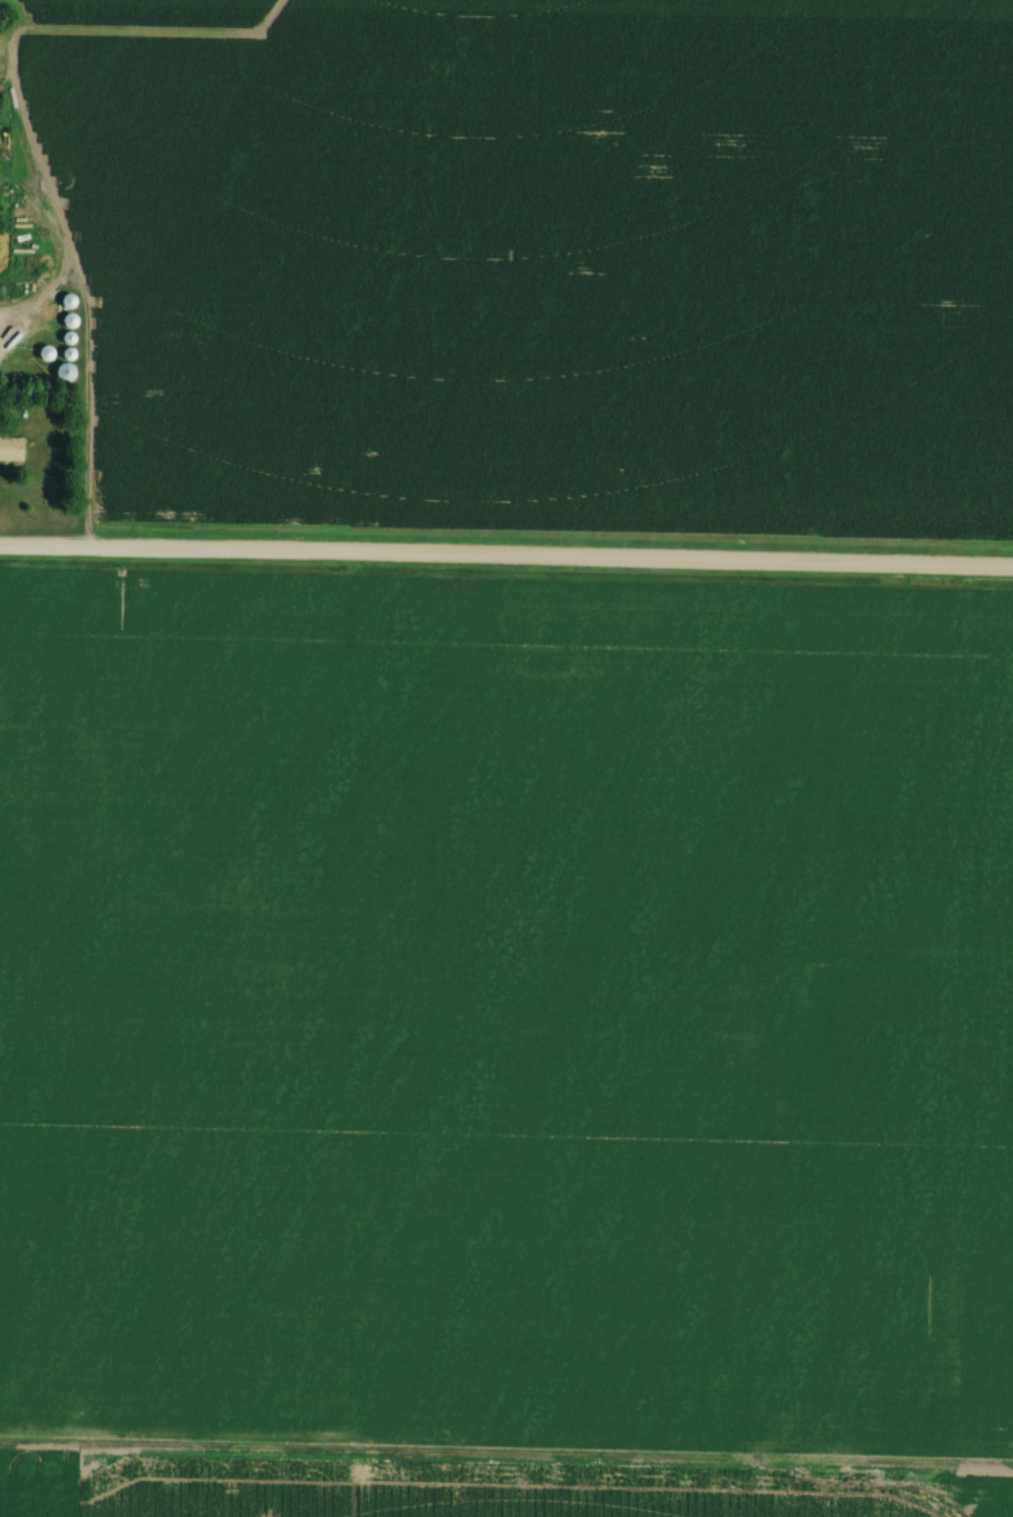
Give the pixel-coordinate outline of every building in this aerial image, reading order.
[(73,306),(71,295),(59,298),(62,309),(73,306)] [(72,316),(61,316),(62,328),(72,327),(72,316)] [(54,378),(67,381),(70,367),(57,364),(54,378)] [(20,438),(0,438),(0,463),(20,463),(20,438)]
